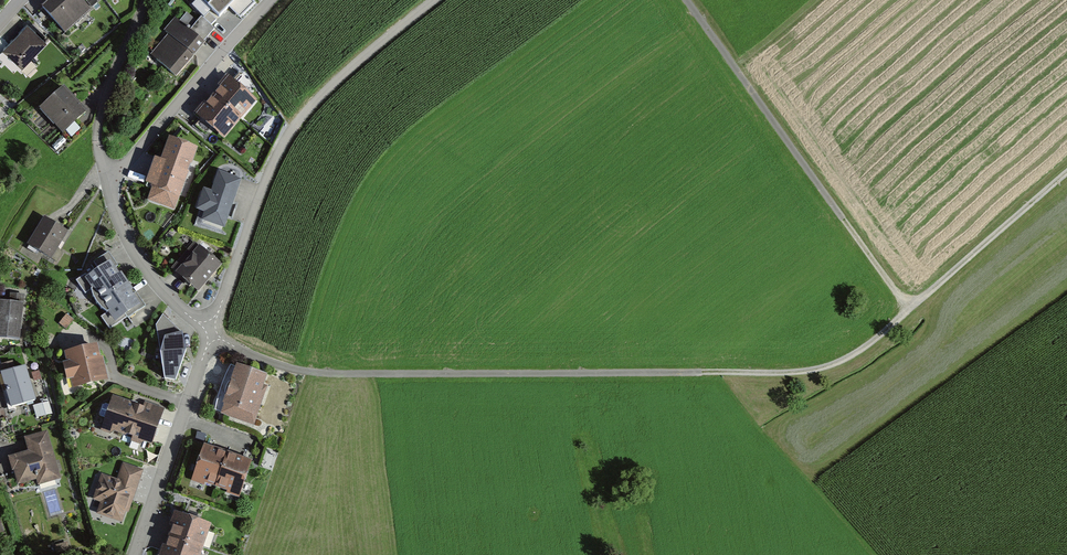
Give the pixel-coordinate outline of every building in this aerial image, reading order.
[(81,0),(49,0),(41,7),(64,33),(74,24),(69,17),(84,4),(81,0)] [(218,17),(228,7),(239,18),(253,4),(250,0),(200,0),(218,17)] [(204,44),(180,23),(149,59),(173,79),(204,44)] [(46,41),(26,24),(3,50),(23,67),(46,41)] [(224,138),(254,102),(231,83),(201,119),(224,138)] [(86,112),(63,88),(45,105),(60,121),(56,124),(71,140),(83,129),(75,121),(86,112)] [(194,149),(171,141),(155,186),(165,190),(160,203),(173,208),(194,149)] [(226,218),(239,180),(220,174),(213,194),(205,191),(199,208),(226,218)] [(65,230),(42,218),(27,246),(49,258),(65,230)] [(195,244),(174,269),(198,289),(218,265),(195,244)] [(117,266),(108,252),(94,262),(99,270),(97,272),(94,268),(76,280),(85,294),(91,290),(92,296),(96,303),(114,290),(116,293),(127,285),(120,274),(117,276),(113,269),(117,266)] [(131,290),(127,285),(116,293),(114,290),(96,303),(101,309),(106,312),(101,316),(110,330),(145,306),(136,293),(131,296),(128,292),(131,290)] [(0,301),(0,337),(19,339),(23,295),(10,294),(10,302),(0,301)] [(73,319),(66,314),(60,323),(66,328),(73,319)] [(176,380),(186,351),(182,333),(177,334),(174,325),(157,330),(158,339),(164,338),(160,352),(164,378),(176,380)] [(95,348),(70,354),(72,362),(66,363),(69,377),(75,375),(77,385),(86,383),(85,380),(93,378),(94,381),(103,379),(100,367),(103,366),(101,358),(98,359),(95,348)] [(263,376),(231,364),(225,381),(233,384),(223,413),(235,417),(239,407),(251,411),(255,400),(260,402),(264,391),(258,389),(263,376)] [(35,400),(25,366),(1,373),(12,407),(35,400)] [(143,408),(114,398),(111,405),(105,403),(103,404),(100,414),(101,416),(107,418),(105,423),(113,425),(112,428),(151,442),(162,409),(145,403),(143,408)] [(52,413),(48,402),(37,405),(40,416),(52,413)] [(60,479),(48,432),(23,438),(27,452),(7,457),(14,487),(35,481),(36,485),(60,479)] [(249,463),(205,448),(195,476),(239,491),(249,463)] [(131,510),(144,471),(123,465),(118,480),(99,474),(92,497),(99,499),(95,513),(120,521),(124,507),(131,510)] [(178,515),(165,554),(197,554),(208,525),(178,515)]
